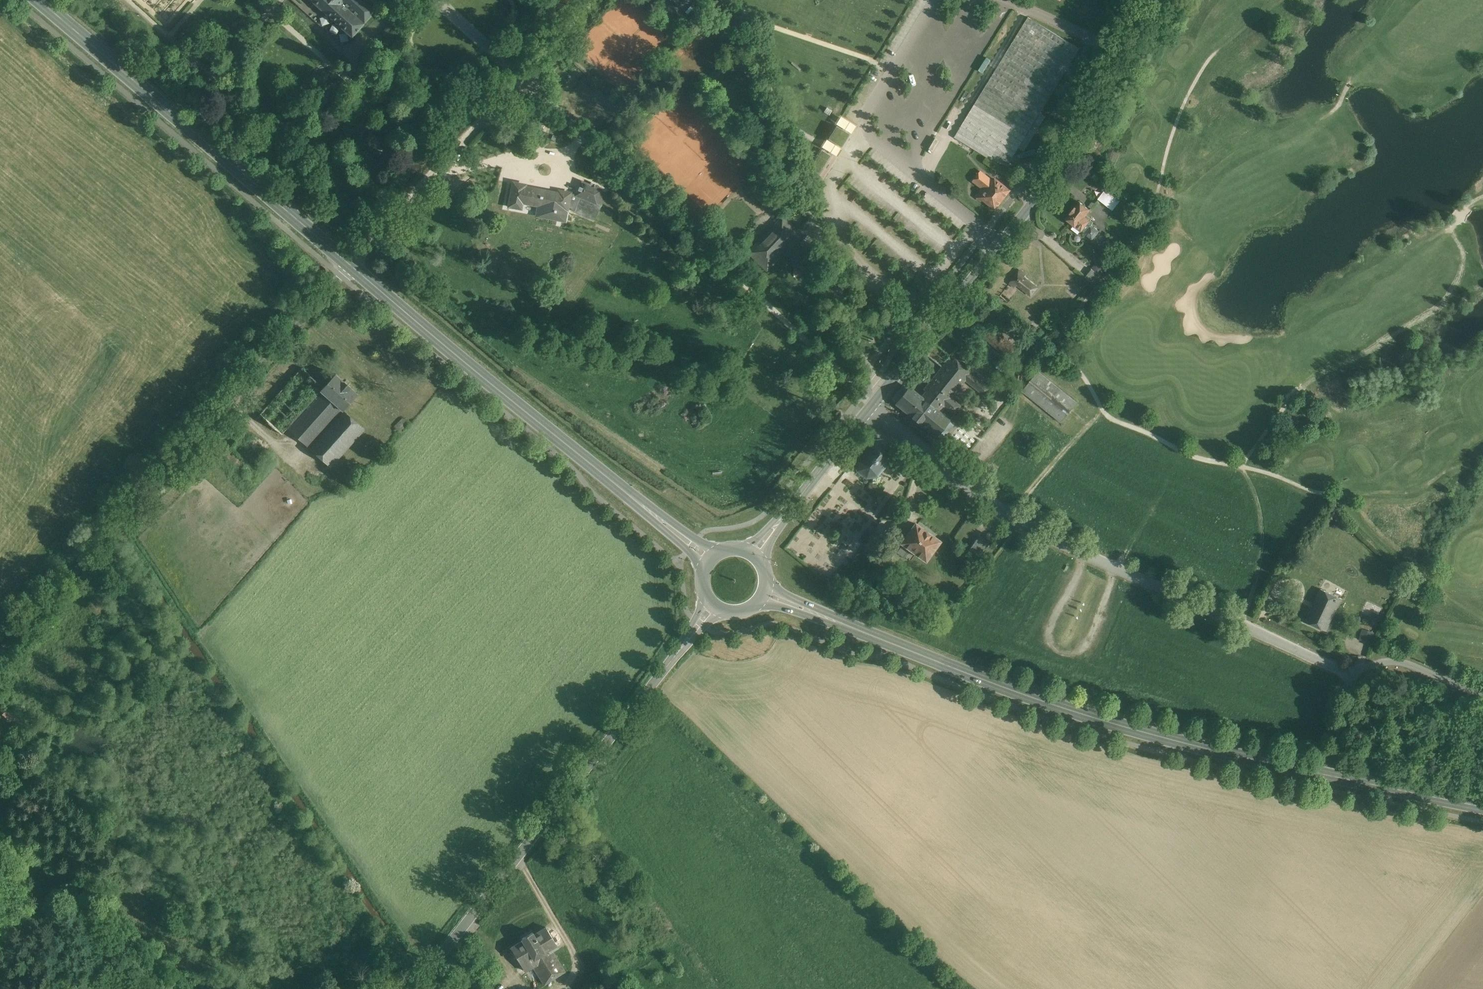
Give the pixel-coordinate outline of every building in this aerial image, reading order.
[(345,31),(346,32),(350,35),(351,37),(352,37),(353,37),(352,37),(357,32),(358,31),(357,31),(359,29),(362,26),(363,26),(363,25),(377,10),(366,0),(311,0),(312,1),(312,2),(313,2),(317,6),(318,6),(324,13),(325,13),(326,14),(330,17),(330,18),(335,21),(335,22),(336,23),(340,26),(340,27),(341,27),(345,31)] [(628,93),(644,75),(643,74),(647,70),(653,58),(661,49),(667,52),(678,40),(645,10),(650,13),(635,0),(620,0),(616,7),(610,14),(606,22),(601,27),(606,32),(602,39),(598,44),(590,60),(601,70),(597,68),(621,89),(628,93)] [(694,22),(687,16),(686,15),(684,18),(691,25),(694,22)] [(1029,17),(962,125),(1012,156),(1018,147),(1040,112),(1079,48),(1029,17)] [(686,30),(688,29),(689,28),(682,21),(679,24),(686,30)] [(217,54),(208,46),(200,55),(209,63),(217,54)] [(1046,116),(1040,112),(1018,147),(1025,151),(1046,116)] [(843,116),(838,125),(855,133),(859,125),(843,116)] [(1006,168),(1012,156),(962,125),(955,136),(1006,168)] [(836,126),(828,139),(841,147),(849,134),(836,126)] [(821,149),(809,169),(819,175),(831,155),(821,149)] [(983,199),(995,208),(1009,190),(995,179),(994,181),(984,173),(976,183),(984,190),(982,193),(980,191),(976,197),(981,201),(983,199)] [(568,206),(572,210),(574,211),(591,218),(595,219),(596,216),(597,215),(606,192),(581,182),(576,195),(570,193),(568,206)] [(521,202),(522,202),(523,202),(529,203),(531,189),(524,187),(525,185),(514,183),(509,206),(520,208),(521,202)] [(558,194),(531,189),(529,203),(539,205),(537,215),(565,220),(568,206),(570,193),(559,191),(559,194),(558,194)] [(1106,190),(1099,199),(1103,203),(1110,194),(1106,190)] [(1110,194),(1103,203),(1112,210),(1119,201),(1110,194)] [(1079,202),(1065,219),(1074,226),(1071,229),(1078,234),(1081,231),(1082,230),(1085,232),(1084,234),(1092,240),(1099,231),(1091,225),(1092,223),(1085,217),(1090,210),(1079,202)] [(618,227),(623,213),(602,205),(596,219),(618,227)] [(781,216),(748,251),(767,269),(772,264),(772,265),(778,259),(777,258),(778,257),(776,255),(782,250),(796,263),(807,252),(793,238),(798,232),(781,216)] [(1104,253),(1092,269),(1100,275),(1112,260),(1104,253)] [(812,277),(819,275),(816,263),(809,265),(812,277)] [(1092,269),(1085,277),(1094,285),(1101,276),(1100,275),(1092,269)] [(1025,274),(1020,270),(1010,283),(1015,287),(1017,285),(1028,293),(1034,285),(1023,277),(1025,274)] [(990,325),(981,335),(1008,358),(1017,348),(990,325)] [(896,404),(904,409),(904,410),(912,416),(912,417),(913,418),(920,424),(920,423),(936,436),(949,420),(937,410),(942,404),(954,414),(961,406),(951,398),(971,373),(951,356),(960,345),(962,344),(945,331),(944,330),(943,332),(934,343),(933,343),(925,353),(942,367),(924,389),(926,391),(921,397),(909,388),(896,404)] [(302,368),(260,414),(282,434),(287,428),(321,391),(323,387),(302,368)] [(1098,368),(1088,368),(1088,377),(1098,376),(1098,368)] [(1077,403),(1038,371),(1022,391),(1061,422),(1077,403)] [(323,387),(321,391),(342,410),(357,394),(335,374),(323,387)] [(962,397),(970,385),(965,381),(957,393),(962,397)] [(990,388),(981,381),(975,388),(984,396),(990,388)] [(342,410),(321,391),(287,428),(330,467),(364,429),(342,410)] [(963,412),(964,412),(967,408),(962,404),(959,409),(963,412)] [(865,476),(876,475),(891,457),(889,446),(880,439),(869,440),(855,458),(856,469),(865,476)] [(939,541),(937,539),(915,523),(909,532),(907,531),(904,535),(905,537),(901,542),(903,544),(897,552),(904,557),(910,549),(925,560),(939,541)] [(869,547),(870,548),(877,553),(880,548),(872,542),(876,537),(871,534),(864,544),(868,548),(869,547)] [(990,543),(983,538),(979,535),(967,552),(978,560),(986,549),(985,549),(987,546),(989,544),(989,543),(990,544),(990,543)] [(1342,599),(1321,589),(1312,607),(1333,617),(1342,599)] [(1333,617),(1312,607),(1306,621),(1326,631),(1333,617)] [(1362,628),(1358,638),(1371,643),(1375,632),(1362,628)] [(18,725),(16,728),(23,733),(29,727),(14,715),(10,719),(18,725)] [(546,927),(534,934),(532,932),(522,938),(523,940),(511,947),(522,966),(525,971),(533,967),(544,985),(565,972),(552,951),(558,948),(557,945),(546,927)]
